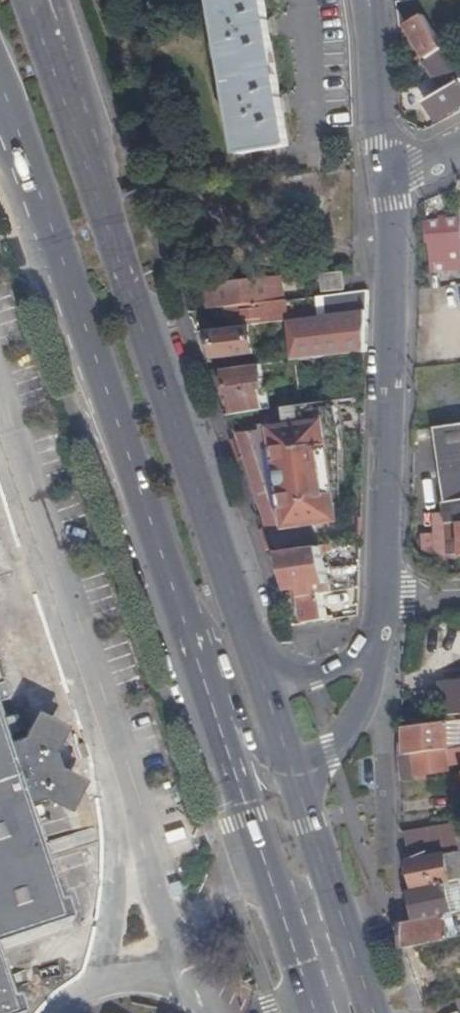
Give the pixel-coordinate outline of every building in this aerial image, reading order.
[(244,162),(253,160),(252,153),(290,146),(284,111),(289,110),(287,98),(282,98),(271,33),(276,32),(274,20),(269,21),(265,0),(216,0),(244,162)] [(408,23),(428,58),(446,47),(425,13),(408,23)] [(459,103),(459,71),(446,47),(428,58),(426,59),(441,86),(444,84),(446,88),(427,99),(438,116),(459,103)] [(401,66),(401,74),(425,60),(421,54),(401,66)] [(427,236),(430,236),(433,270),(459,268),(459,222),(442,224),(441,218),(426,219),(427,236)] [(323,272),(325,290),(347,287),(345,269),(323,272)] [(282,275),(208,284),(211,307),(229,305),(230,305),(284,298),(285,298),(282,275)] [(371,287),(320,294),(323,314),(371,307),(371,288),(371,287)] [(254,323),(286,319),(284,298),(230,305),(233,326),(254,323)] [(291,319),(294,358),(297,358),(351,351),(369,349),(370,326),(371,307),(323,314),(291,319)] [(233,326),(214,328),(218,356),(257,352),(254,323),(233,326)] [(234,390),(237,412),(277,406),(273,385),(277,385),(274,361),(263,362),(227,366),(230,391),(234,390)] [(337,398),(277,407),(277,413),(278,421),(262,422),(262,428),(253,429),(262,452),(248,456),(264,506),(276,502),(284,525),(345,516),(344,500),(344,443),(337,398)] [(436,428),(445,490),(447,521),(459,520),(459,425),(436,428)] [(262,452),(253,429),(240,430),(248,456),(262,452)] [(276,502),(264,506),(271,527),(284,525),(276,502)] [(447,521),(449,553),(459,552),(459,520),(447,521)] [(304,594),(325,591),(333,589),(322,545),(283,550),(292,585),(284,587),(287,597),(304,594)] [(329,618),(325,591),(304,594),(308,621),(329,618)] [(445,683),(449,714),(459,713),(459,681),(445,683)] [(409,726),(406,727),(407,744),(403,744),(401,744),(402,754),(410,753),(416,752),(451,747),(456,747),(459,746),(459,720),(449,722),(409,726)] [(456,747),(451,747),(416,752),(419,773),(452,769),(451,763),(459,761),(459,746),(456,747)] [(455,821),(406,831),(406,846),(406,859),(413,858),(459,850),(459,846),(455,821)] [(413,858),(419,887),(459,879),(459,850),(413,858)] [(414,888),(420,918),(448,912),(459,909),(459,879),(419,887),(414,888)] [(426,942),(455,936),(448,912),(420,918),(406,921),(406,935),(406,947),(426,942)] [(455,936),(426,942),(431,964),(459,957),(459,935),(455,936)]
